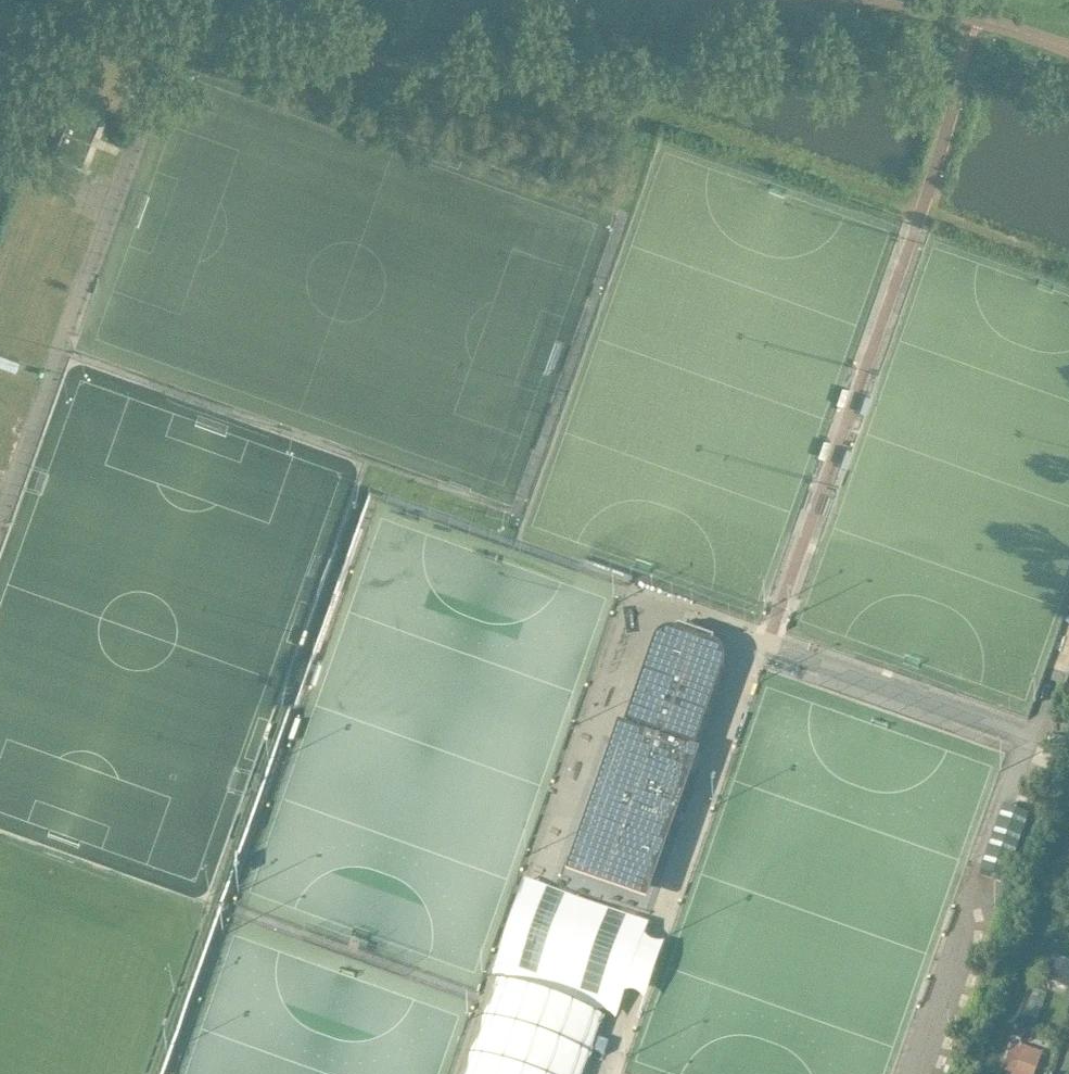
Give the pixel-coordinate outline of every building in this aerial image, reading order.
[(71,105),(52,153),(80,164),(99,116),(71,105)] [(690,768),(724,671),(725,669),(725,668),(726,666),(726,665),(726,663),(726,662),(725,660),(725,659),(724,657),(723,656),(723,654),(722,653),(720,652),(719,651),(718,650),(717,649),(715,649),(714,648),(713,649),(677,637),(678,635),(675,635),(672,635),(669,635),(666,636),(663,638),(661,639),(658,641),(656,644),(655,646),(621,742),(618,749),(624,751),(584,863),(642,884),(661,830),(668,809),(674,811),(688,774),(690,768)] [(568,898),(612,907),(615,891),(572,882),(568,898)] [(1047,975),(1068,983),(1068,964),(1053,959),(1047,975)] [(604,1019),(500,982),(467,1073),(584,1073),(604,1019)] [(1041,1053),(1022,1046),(1013,1073),(1034,1073),(1041,1053)]
